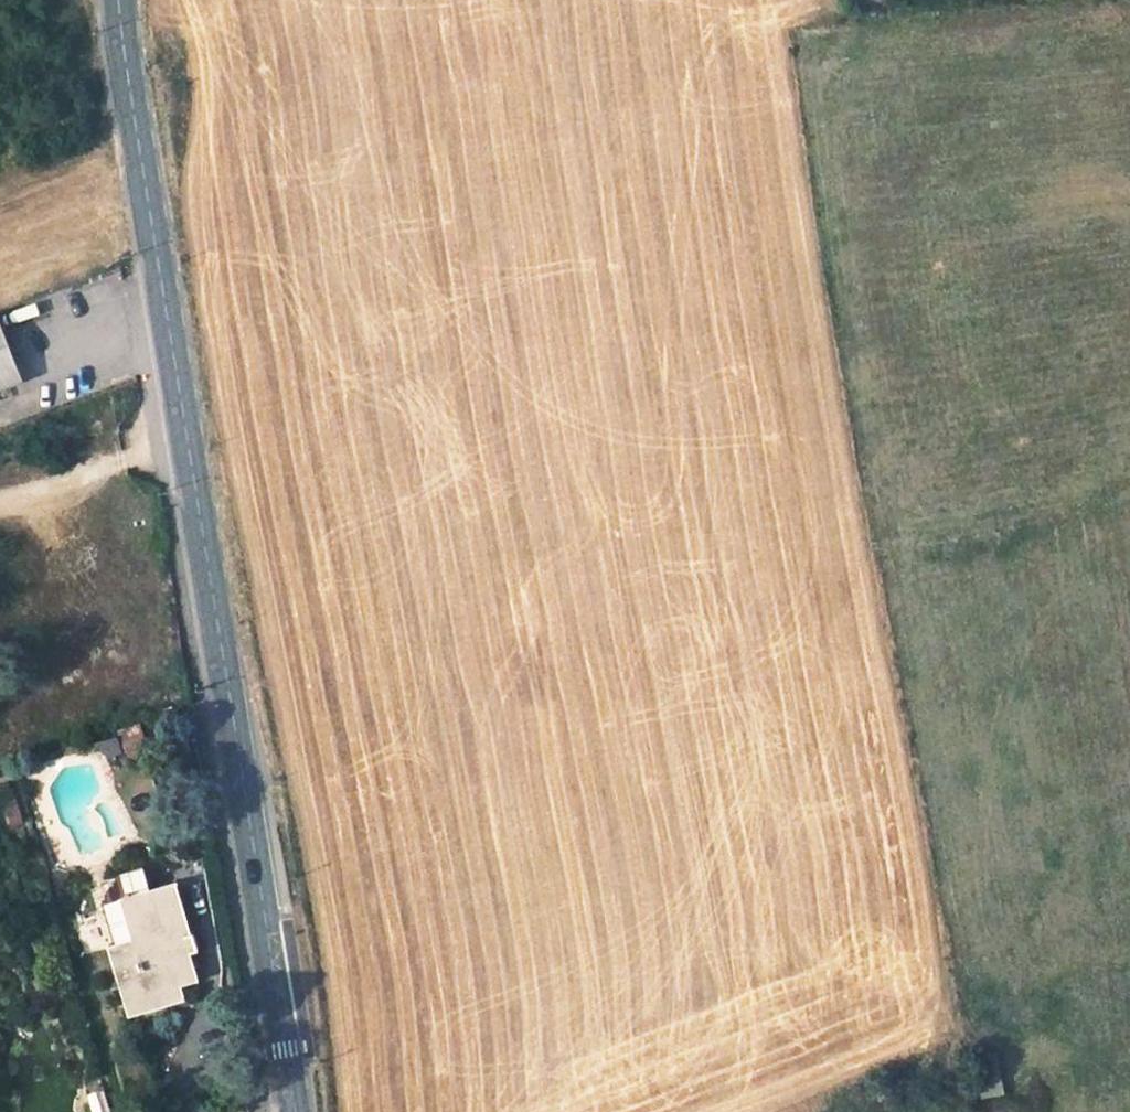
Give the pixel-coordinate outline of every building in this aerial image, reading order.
[(23,382),(0,322),(0,391),(23,382)] [(175,883),(119,900),(130,939),(111,946),(127,1002),(180,986),(197,981),(189,954),(195,952),(175,883)] [(127,1002),(131,1016),(184,1000),(180,986),(127,1002)]
